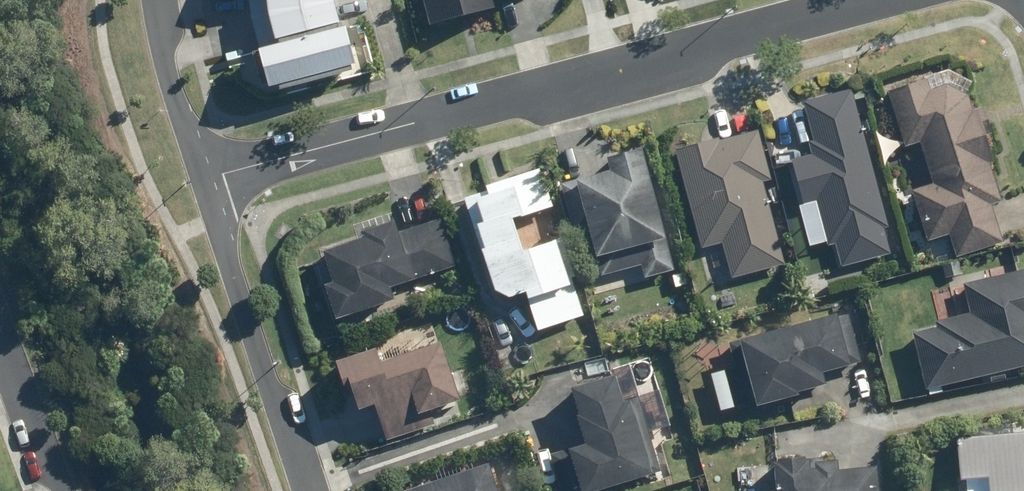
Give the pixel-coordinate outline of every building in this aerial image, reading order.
[(272,36),(339,26),(334,0),(266,0),(272,36)] [(431,27),(495,10),(493,3),(506,0),(424,0),(431,27)] [(345,28),(259,52),(269,90),(356,66),(345,28)] [(1002,199),(967,70),(886,92),(925,239),(949,233),(955,255),(1002,242),(991,202),(1002,199)] [(895,251),(850,88),(804,100),(817,151),(789,159),(800,200),(818,195),(838,267),(895,251)] [(758,123),(674,145),(702,248),(723,243),(733,278),(786,264),(764,181),(773,179),(758,123)] [(612,165),(575,174),(594,254),(635,244),(643,278),(675,271),(644,143),(609,151),(612,165)] [(462,194),(464,198),(498,295),(523,286),(539,329),(585,312),(559,239),(525,251),(513,218),(552,204),(538,166),(462,194)] [(324,279),(336,318),(394,300),(390,287),(456,267),(440,216),(401,228),(397,214),(365,224),(368,234),(324,247),(333,276),(324,279)] [(961,284),(968,311),(910,326),(926,388),(1023,363),(1023,268),(961,284)] [(746,363),(708,375),(721,416),(827,383),(823,370),(861,359),(845,308),(739,340),(746,363)] [(443,338),(379,359),(374,343),(330,358),(343,395),(353,392),(357,404),(373,399),(387,442),(424,430),(417,410),(462,395),(443,338)] [(568,444),(582,490),(587,490),(660,469),(639,399),(624,403),(613,369),(570,382),(579,411),(576,412),(584,440),(568,444)] [(993,443),(995,461),(943,465),(945,490),(1023,490),(1023,440),(993,443)] [(760,490),(878,490),(874,461),(837,465),(836,452),(775,458),(778,487),(760,489),(760,490)] [(487,460),(399,487),(400,490),(496,490),(487,460)]
